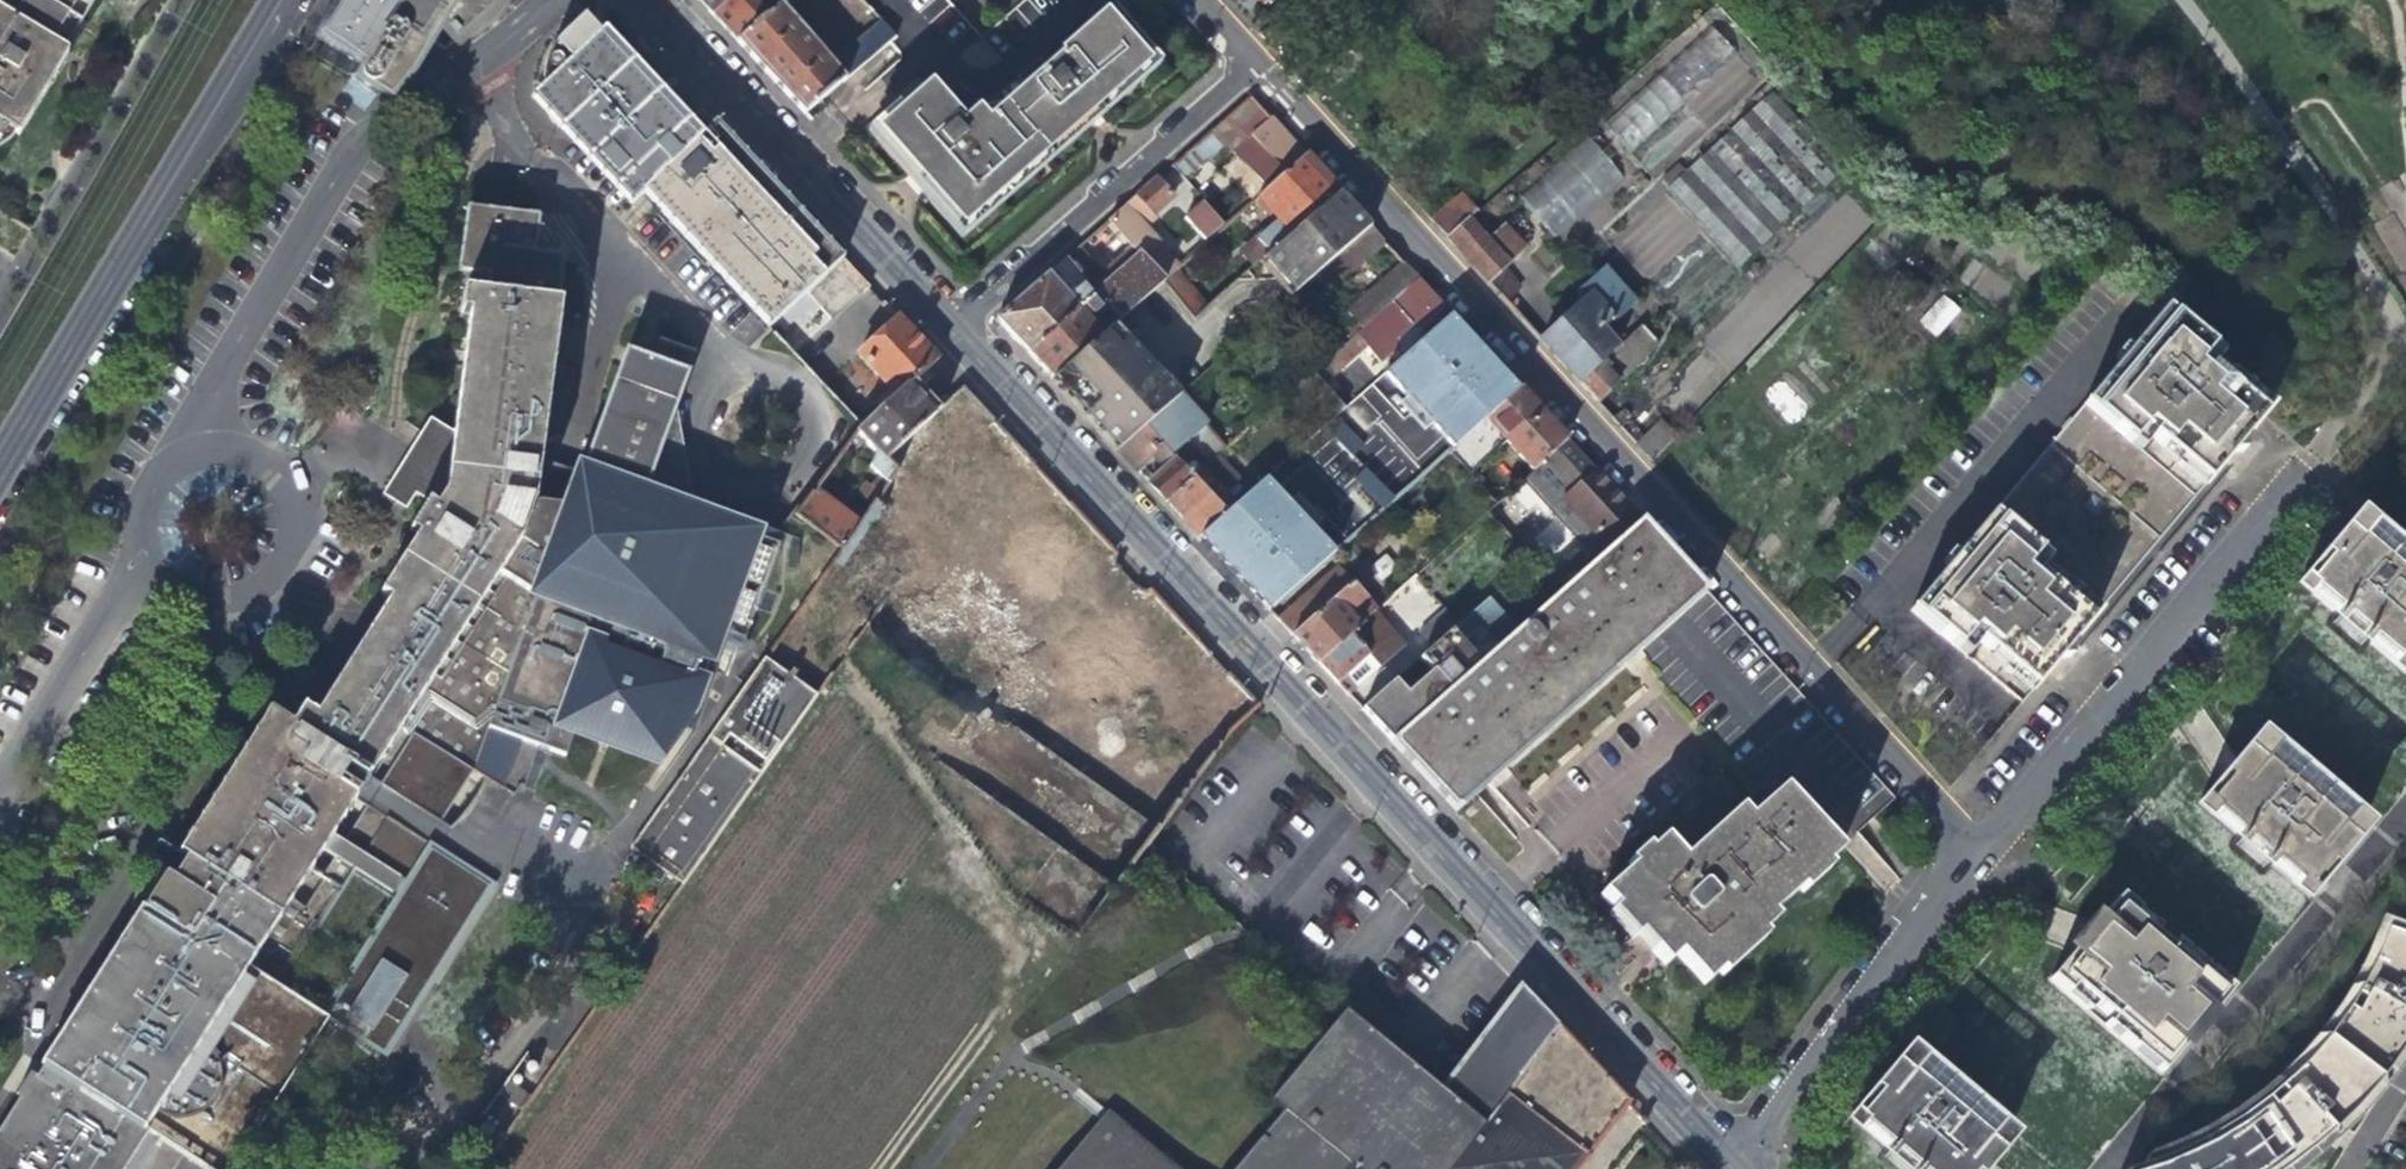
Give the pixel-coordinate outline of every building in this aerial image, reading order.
[(54,48),(83,0),(16,0),(5,18),(0,14),(0,127),(12,134),(61,52),(54,48)] [(328,37),(369,61),(365,69),(365,73),(368,79),(370,81),(374,82),(379,82),(383,80),(398,57),(431,1),(447,19),(467,40),(509,0),(350,0),(328,37)] [(698,2),(711,17),(732,0),(695,0),(698,2)] [(711,17),(721,27),(736,44),(779,8),(789,0),(732,0),(711,17)] [(804,10),(816,0),(794,0),(804,10)] [(858,28),(852,33),(861,43),(873,56),(891,40),(855,0),(830,0),(858,28)] [(431,1),(398,57),(380,87),(395,96),(418,69),(447,19),(431,1)] [(834,66),(779,8),(736,44),(771,80),(804,116),(842,82),(873,56),(861,43),(834,66)] [(927,88),(897,114),(900,117),(877,137),(908,171),(911,169),(922,182),(931,192),(929,194),(960,228),(984,207),(986,209),(1028,172),(1026,169),(1043,154),(1045,156),(1078,127),(1076,124),(1084,118),(1094,109),(1096,111),(1125,85),(1123,82),(1142,65),(1127,47),(1130,45),(1104,16),(1060,54),(1063,57),(987,126),(976,113),(961,127),(927,88)] [(546,80),(545,87),(546,88),(546,90),(546,92),(547,94),(547,96),(548,97),(548,99),(549,101),(553,110),(562,102),(645,189),(685,151),(600,62),(611,50),(613,49),(588,23),(556,53),(554,59),(549,69),(546,80)] [(1712,26),(1604,123),(1646,170),(1667,151),(1664,147),(1684,129),(1677,121),(1713,89),(1705,81),(1736,53),(1712,26)] [(696,140),(611,50),(600,62),(685,151),(696,140)] [(884,127),(842,82),(804,116),(845,160),(884,127)] [(641,193),(645,189),(562,102),(553,110),(549,101),(548,99),(548,97),(547,96),(547,94),(546,92),(546,90),(546,88),(545,87),(535,97),(632,201),(641,193)] [(1666,193),(1738,268),(1844,169),(1771,93),(1666,193)] [(1232,156),(1250,139),(1271,121),(1251,99),(1219,127),(1212,133),(1232,156)] [(1271,162),(1252,178),(1266,193),(1305,159),(1284,136),(1271,121),(1250,139),(1271,162)] [(775,188),(714,123),(704,132),(834,269),(843,261),(775,188)] [(834,269),(704,132),(696,140),(685,151),(645,189),(641,193),(658,209),(772,328),(806,296),(834,269)] [(1557,240),(1625,175),(1586,135),(1519,200),(1557,240)] [(1271,162),(1250,139),(1232,156),(1252,178),(1271,162)] [(1260,262),(1338,195),(1319,173),(1305,159),(1266,193),(1256,202),(1277,226),(1257,243),(1258,245),(1244,257),(1253,268),(1260,262)] [(1165,191),(1157,182),(1108,225),(1142,261),(1162,283),(1173,274),(1149,249),(1157,242),(1136,220),(1145,211),(1151,216),(1171,198),(1165,191)] [(1347,205),(1338,195),(1260,262),(1277,281),(1355,213),(1347,205)] [(1461,199),(1431,225),(1447,242),(1468,223),(1477,216),(1461,199)] [(1204,200),(1187,215),(1210,240),(1227,225),(1204,200)] [(1355,213),(1277,281),(1292,299),(1345,254),(1371,231),(1355,213)] [(253,717),(244,731),(348,809),(357,796),(339,784),(347,773),(365,784),(368,779),(499,577),(537,601),(476,776),(503,792),(521,743),(565,759),(574,733),(663,764),(683,738),(721,631),(747,641),(781,545),(644,496),(645,490),(581,474),(538,459),(558,309),(552,308),(553,303),(558,304),(563,262),(532,258),(537,226),(470,217),(463,277),(485,279),(482,298),(460,296),(458,318),(470,319),(452,438),(430,424),(381,499),(405,515),(414,501),(427,510),(409,537),(417,542),(379,599),(389,605),(314,720),(302,712),(290,730),(271,717),(266,725),(253,717)] [(1487,243),(1468,223),(1447,242),(1475,273),(1488,288),(1511,268),(1509,266),(1525,251),(1504,228),(1487,243)] [(1366,276),(1391,253),(1371,231),(1345,254),(1366,276)] [(1100,272),(1079,250),(1066,262),(1084,282),(1091,290),(1102,280),(1100,272)] [(867,286),(843,261),(834,269),(806,296),(829,322),(867,286)] [(1119,321),(1162,283),(1142,261),(1127,275),(1099,299),(1119,321)] [(1078,289),(1084,282),(1066,262),(1059,268),(1078,289)] [(1175,273),(1173,274),(1162,283),(1195,319),(1207,308),(1175,273)] [(1581,307),(1540,344),(1597,407),(1657,349),(1641,331),(1619,351),(1601,332),(1607,327),(1611,329),(1634,307),(1601,273),(1573,299),(1581,307)] [(1071,305),(1047,278),(1036,288),(996,323),(1009,336),(1028,357),(1091,300),(1083,291),(1074,299),(1071,305)] [(1392,346),(1411,329),(1439,306),(1430,296),(1419,283),(1355,339),(1364,350),(1378,365),(1395,349),(1392,346)] [(1935,337),(1961,309),(1943,292),(1917,321),(1935,337)] [(1101,310),(1091,300),(1028,357),(1038,367),(1050,381),(1100,337),(1084,319),(1092,318),(1101,310)] [(1439,306),(1392,346),(1395,349),(1404,359),(1450,318),(1439,306)] [(2152,438),(2170,453),(2225,382),(2210,370),(2206,375),(2198,368),(2215,348),(2167,309),(2085,404),(2132,444),(2147,426),(2156,433),(2152,438)] [(2025,335),(2037,321),(2029,315),(2017,328),(2025,335)] [(872,402),(881,411),(906,389),(937,361),(899,320),(860,356),(888,387),(872,402)] [(1113,326),(1100,337),(1050,381),(1065,396),(1097,430),(1117,452),(1176,400),(1180,396),(1113,326)] [(1355,339),(1346,347),(1355,357),(1364,350),(1355,339)] [(692,364),(632,343),(581,474),(645,490),(692,364)] [(1346,347),(1314,375),(1323,385),(1355,357),(1346,347)] [(1456,402),(1479,426),(1518,392),(1495,368),(1456,402)] [(1314,375),(1293,394),(1325,429),(1346,411),(1323,385),(1314,375)] [(2225,382),(2170,453),(2207,485),(2237,449),(2265,417),(2225,382)] [(869,466),(888,484),(898,469),(888,458),(932,417),(906,389),(881,411),(854,434),(875,453),(869,466)] [(1527,402),(1518,392),(1479,426),(1475,430),(1496,453),(1506,444),(1539,415),(1527,402)] [(1196,422),(1176,400),(1117,452),(1133,469),(1167,505),(1200,476),(1172,445),(1196,422)] [(1539,415),(1506,444),(1533,473),(1534,472),(1541,466),(1565,444),(1551,428),(1539,415)] [(1661,426),(1636,449),(1651,465),(1675,439),(1661,426)] [(1541,481),(1579,522),(1587,515),(1611,494),(1583,463),(1565,444),(1541,466),(1534,472),(1533,473),(1522,482),(1530,491),(1541,481)] [(1355,536),(1396,499),(1359,459),(1355,463),(1341,447),(1306,479),(1320,494),(1318,495),(1327,504),(1355,536)] [(1215,462),(1200,476),(1167,505),(1179,519),(1199,540),(1248,497),(1215,462)] [(792,518),(840,553),(861,523),(814,488),(792,518)] [(1608,554),(1640,525),(1625,509),(1611,494),(1587,515),(1579,522),(1570,531),(1598,562),(1608,554)] [(1979,645),(2004,667),(2060,595),(2038,577),(2034,582),(2026,575),(2041,557),(1995,516),(1913,611),(1959,651),(1975,633),(1983,640),(1979,645)] [(2355,544),(2372,525),(2364,518),(2358,526),(2348,538),(2355,544)] [(1706,597),(1640,525),(1608,554),(1598,562),(1519,632),(1499,650),(1479,668),(1391,746),(1457,817),(1481,795),(1502,777),(1620,673),(1706,597)] [(2372,525),(2355,544),(2348,538),(2346,536),(2343,539),(2340,544),(2342,546),(2314,579),(2308,574),(2300,584),(2405,672),(2405,553),(2372,525)] [(1293,641),(1317,666),(1362,626),(1356,619),(1352,623),(1342,613),(1347,609),(1352,610),(1364,600),(1350,585),(1332,602),(1319,588),(1310,596),(1307,594),(1276,623),(1293,641)] [(2060,595),(2004,667),(2033,693),(2066,655),(2093,624),(2060,595)] [(1471,618),(1499,650),(1519,632),(1490,601),(1471,618)] [(1417,637),(1432,652),(1451,636),(1458,629),(1444,614),(1417,637)] [(1368,659),(1379,671),(1403,650),(1372,616),(1362,626),(1317,666),(1328,678),(1347,699),(1356,691),(1344,679),(1368,659)] [(1479,668),(1451,636),(1432,652),(1362,714),(1370,723),(1384,738),(1391,746),(1479,668)] [(1356,691),(1379,671),(1368,659),(1344,679),(1356,691)] [(681,886),(814,696),(765,661),(631,851),(681,886)] [(348,809),(244,731),(232,750),(245,758),(177,862),(170,858),(155,880),(162,885),(0,1142),(0,1168),(142,1168),(161,1141),(206,1168),(233,1168),(327,1019),(323,1017),(246,966),(321,850),(331,836),(348,809)] [(2207,797),(2199,806),(2311,899),(2319,891),(2312,885),(2339,853),(2341,856),(2366,826),(2344,807),(2348,802),(2289,753),(2284,758),(2262,739),(2238,769),(2240,771),(2214,803),(2207,797)] [(357,796),(365,784),(347,773),(339,784),(357,796)] [(1831,852),(1776,793),(1744,823),(1735,813),(1679,864),(1659,844),(1599,900),(1654,959),(1665,970),(1675,960),(1703,991),(1773,926),(1767,920),(1835,856),(1831,852)] [(407,884),(331,836),(321,850),(398,899),(407,884)] [(398,899),(323,1017),(327,1019),(385,1056),(491,888),(429,849),(407,884),(398,899)] [(2076,954),(2052,984),(2164,1078),(2188,1049),(2182,1043),(2205,1017),(2211,1022),(2235,993),(2123,899),(2098,928),(2104,933),(2095,944),(2082,960),(2076,954)] [(2390,931),(2385,944),(2371,975),(2362,991),(2345,1019),(2335,1033),(2324,1047),(2313,1060),(2289,1084),(2277,1096),(2250,1117),(2236,1126),(2207,1144),(2176,1158),(2160,1165),(2147,1168),(2293,1168),(2324,1144),(2338,1131),(2352,1117),(2359,1109),(2379,1087),(2402,1055),(2405,1049),(2405,937),(2390,931)] [(1600,1134),(1625,1100),(1554,1023),(1541,1041),(1530,1033),(1519,1048),(1529,1056),(1480,1122),(1420,1072),(1345,1010),(1261,1112),(1274,1123),(1235,1168),(1574,1168),(1600,1134)] [(1908,1083),(1924,1063),(1916,1057),(1908,1066),(1900,1077),(1908,1083)] [(1924,1063),(1908,1083),(1900,1077),(1898,1074),(1890,1083),(1893,1085),(1879,1101),(1866,1116),(1860,1111),(1852,1120),(1910,1168),(1983,1168),(1986,1165),(1990,1168),(2014,1138),(1924,1063)] [(1100,1121),(1060,1168),(1157,1168),(1100,1121)]
